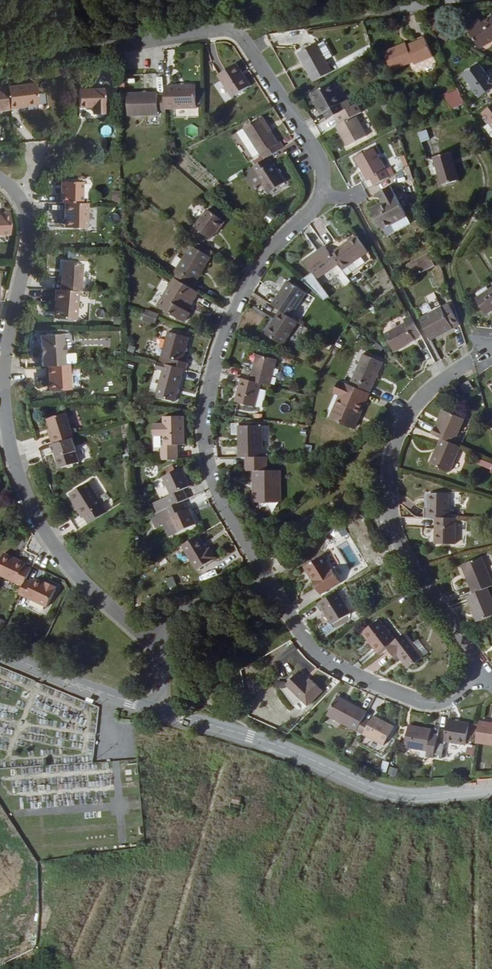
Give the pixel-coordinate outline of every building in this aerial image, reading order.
[(470,31),(480,47),(491,39),(491,17),(470,31)] [(442,26),(438,32),(451,40),(455,33),(442,26)] [(412,46),(410,44),(408,45),(406,42),(384,52),(393,70),(413,60),(415,63),(433,55),(425,37),(415,41),(416,44),(412,46)] [(332,72),(316,43),(299,52),(314,81),(332,72)] [(491,89),(491,84),(480,64),(463,75),(478,98),(491,89)] [(242,75),(237,66),(219,77),(232,99),(249,90),(240,75),(242,75)] [(35,84),(7,88),(10,110),(18,109),(17,107),(25,106),(37,105),(35,84)] [(337,115),(344,111),(330,85),(311,95),(316,104),(318,103),(327,120),(337,115)] [(196,87),(165,88),(165,97),(165,110),(196,109),(196,87)] [(452,108),(464,103),(457,87),(445,92),(452,108)] [(7,88),(0,89),(0,111),(10,110),(7,88)] [(92,113),(104,113),(103,91),(78,91),(79,108),(92,108),(92,113)] [(157,94),(128,95),(128,117),(158,116),(158,113),(165,112),(165,110),(165,97),(157,97),(157,94)] [(361,113),(356,104),(344,111),(337,115),(341,124),(337,127),(348,147),(366,137),(355,116),(361,113)] [(480,114),(491,133),(491,107),(480,114)] [(268,158),(283,149),(280,143),(278,144),(261,117),(243,129),(259,154),(264,161),(268,158)] [(259,154),(243,129),(237,133),(253,157),(259,154)] [(421,143),(430,140),(427,130),(417,133),(421,143)] [(374,187),(389,178),(375,150),(355,161),(367,183),(371,180),(374,187)] [(441,184),(458,179),(450,155),(433,160),(441,184)] [(272,166),(268,158),(264,161),(252,169),(271,198),(287,187),(273,165),(272,166)] [(62,182),(62,204),(64,204),(82,204),(82,183),(62,182)] [(373,214),(382,232),(396,225),(394,223),(406,216),(391,188),(378,195),(382,204),(384,207),(373,214)] [(86,229),(87,204),(82,204),(64,204),(64,222),(67,222),(67,228),(86,229)] [(371,210),(373,214),(384,207),(382,204),(371,210)] [(212,206),(208,210),(225,224),(229,219),(212,206)] [(192,218),(197,222),(205,210),(201,207),(192,218)] [(208,210),(190,235),(196,240),(202,245),(206,238),(210,241),(217,231),(219,232),(225,224),(208,210)] [(8,235),(8,216),(0,216),(0,235),(8,235)] [(396,225),(407,219),(406,216),(394,223),(396,225)] [(338,266),(343,272),(368,254),(357,238),(331,256),(338,266)] [(191,246),(172,277),(173,278),(177,280),(188,287),(193,281),(195,282),(210,258),(191,246)] [(338,266),(331,256),(326,249),(305,264),(318,281),(338,266)] [(405,265),(412,278),(435,267),(429,254),(405,265)] [(59,263),(59,291),(77,291),(79,291),(80,264),(59,263)] [(177,280),(173,278),(167,289),(170,291),(177,280)] [(197,293),(188,287),(177,280),(170,291),(167,289),(156,305),(184,323),(189,314),(185,311),(182,309),(185,304),(188,306),(197,293)] [(273,307),(281,312),(291,319),(307,295),(288,282),(273,307)] [(31,289),(29,296),(39,298),(40,291),(31,289)] [(59,291),(54,291),(54,308),(58,309),(58,319),(76,320),(77,291),(59,291)] [(491,314),(491,292),(478,301),(487,317),(491,314)] [(430,341),(459,326),(449,306),(420,321),(430,341)] [(155,326),(159,314),(146,310),(142,322),(155,326)] [(283,347),(299,324),(291,319),(281,312),(265,335),(283,347)] [(414,341),(421,337),(411,319),(404,323),(405,326),(385,337),(394,354),(415,343),(414,341)] [(182,370),(186,371),(187,363),(183,362),(189,338),(168,332),(162,356),(173,360),(171,367),(182,370)] [(38,335),(40,368),(46,367),(62,366),(62,354),(63,354),(63,345),(61,345),(61,334),(38,335)] [(145,350),(154,353),(157,345),(147,343),(145,350)] [(67,363),(76,362),(76,353),(67,354),(67,363)] [(261,385),(270,388),(277,362),(252,355),(245,381),(261,385)] [(367,395),(368,396),(382,364),(363,356),(350,388),(365,394),(367,395)] [(171,367),(155,362),(153,369),(161,371),(153,397),(173,403),(182,370),(171,367)] [(62,366),(46,367),(47,383),(51,383),(51,392),(69,391),(68,366),(62,366)] [(261,385),(245,381),(237,379),(233,397),(237,401),(236,403),(255,409),(255,408),(259,391),(261,385)] [(365,394),(350,388),(339,383),(335,390),(340,393),(329,419),(352,429),(357,419),(354,419),(356,414),(358,415),(364,403),(361,402),(365,394)] [(457,394),(464,402),(472,397),(466,388),(457,394)] [(267,393),(259,391),(255,408),(263,410),(267,393)] [(71,439),(73,439),(65,414),(47,420),(50,431),(52,435),(50,436),(52,445),(71,439)] [(442,442),(454,447),(465,424),(444,414),(437,431),(434,430),(431,437),(442,442)] [(160,462),(176,462),(176,447),(183,447),(182,418),(162,418),(162,426),(152,426),(152,438),(162,437),(162,450),(160,450),(160,462)] [(246,460),(262,460),(261,429),(239,429),(240,460),(246,460)] [(52,446),(54,454),(56,454),(57,458),(56,460),(59,468),(62,469),(78,464),(75,454),(75,451),(71,439),(52,445),(52,446)] [(451,475),(461,451),(454,447),(442,442),(432,467),(451,475)] [(266,473),(266,460),(262,460),(246,460),(246,474),(253,474),(254,502),(279,501),(278,473),(266,473)] [(180,505),(186,502),(182,494),(187,491),(179,472),(159,481),(167,499),(153,506),(157,516),(180,505)] [(100,482),(93,485),(101,499),(108,496),(100,482)] [(80,519),(84,526),(103,515),(85,485),(67,496),(73,505),(75,504),(82,518),(80,519)] [(448,522),(448,500),(429,500),(429,522),(437,522),(448,522)] [(75,504),(73,505),(70,507),(78,520),(80,519),(82,518),(75,504)] [(180,505),(157,516),(161,525),(168,522),(176,537),(194,528),(186,512),(184,513),(180,505)] [(456,548),(457,523),(448,522),(437,522),(436,548),(456,548)] [(205,555),(196,541),(180,551),(197,578),(213,568),(211,565),(215,562),(209,553),(205,555)] [(28,570),(21,567),(23,563),(2,553),(0,558),(0,576),(20,586),(23,582),(28,570)] [(340,587),(324,561),(306,572),(322,598),(340,587)] [(491,591),(491,584),(482,562),(463,569),(475,597),(488,592),(491,591)] [(20,586),(16,596),(44,609),(52,591),(52,588),(44,584),(43,587),(38,584),(31,581),(30,585),(23,582),(20,586)] [(488,592),(475,597),(468,600),(479,625),(491,620),(491,602),(488,592)] [(352,620),(337,596),(320,606),(325,614),(335,631),(352,620)] [(376,650),(374,651),(380,658),(387,653),(396,646),(381,626),(366,637),(376,650)] [(366,637),(364,638),(374,651),(376,650),(366,637)] [(414,649),(406,638),(396,646),(387,653),(395,663),(400,660),(409,673),(424,661),(414,649)] [(419,644),(414,649),(424,661),(430,657),(419,644)] [(297,678),(286,689),(307,710),(321,695),(311,685),(308,688),(297,678)] [(364,722),(367,716),(337,701),(327,720),(356,735),(364,722)] [(370,725),(364,722),(356,735),(383,748),(393,730),(373,720),(370,725)] [(437,741),(433,763),(440,764),(443,747),(464,751),(468,730),(447,726),(445,736),(438,735),(437,741)] [(479,727),(476,748),(491,751),(491,729),(479,727)] [(426,762),(433,763),(437,741),(430,740),(430,736),(407,732),(404,753),(427,756),(426,762)] [(474,757),(475,746),(467,745),(467,756),(474,757)] [(243,802),(237,802),(236,807),(235,807),(235,815),(248,815),(248,808),(243,808),(243,802)]
